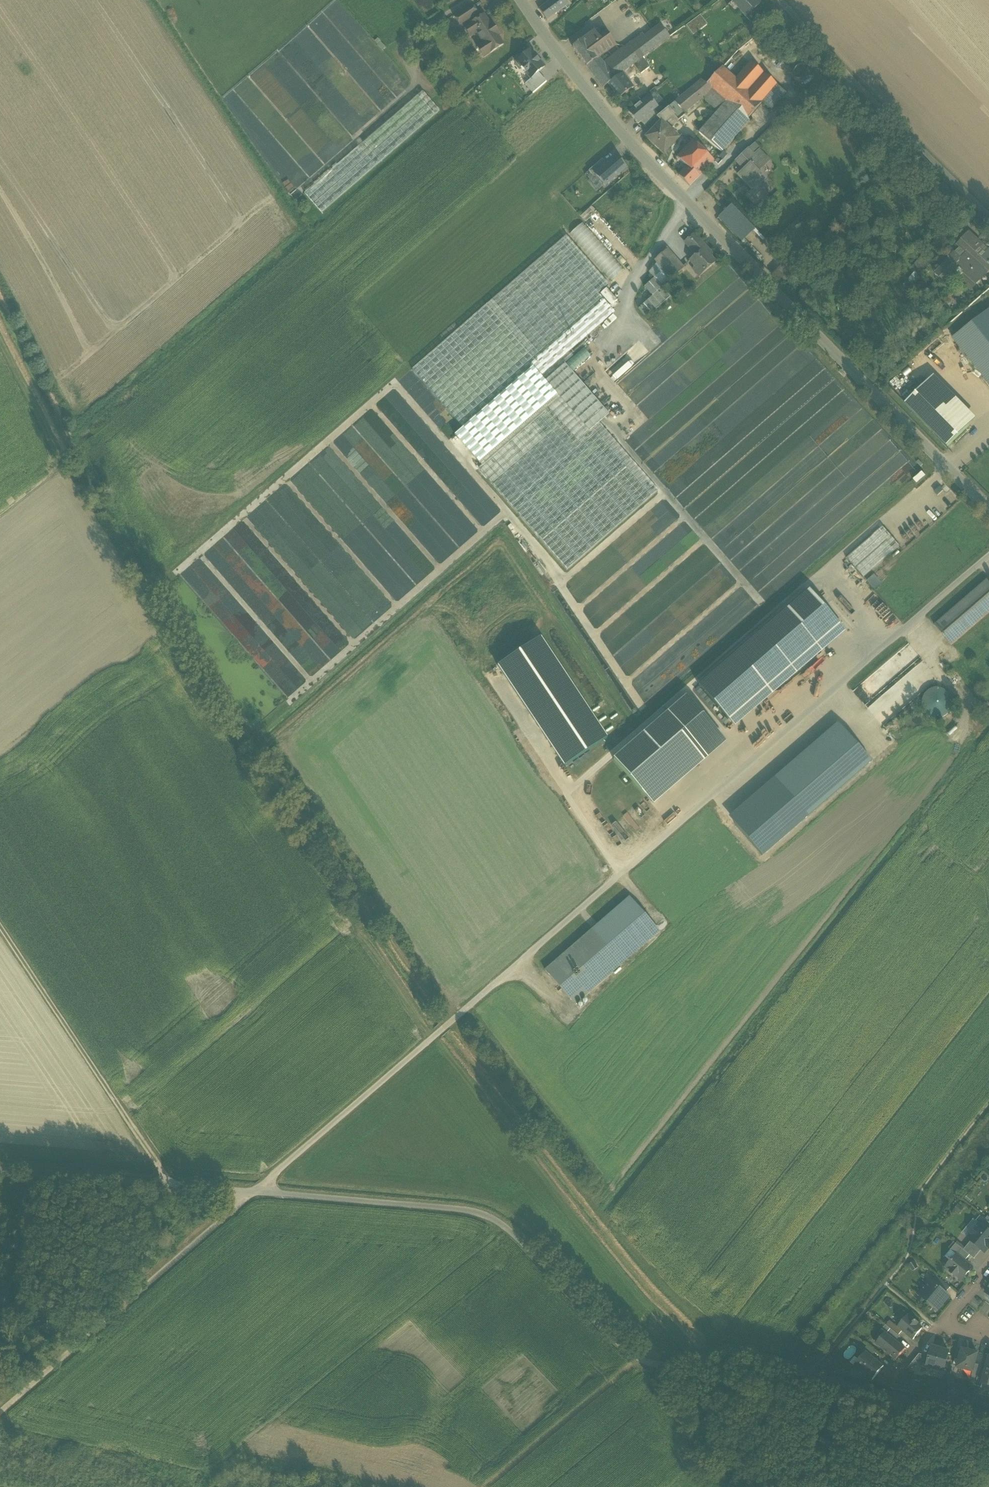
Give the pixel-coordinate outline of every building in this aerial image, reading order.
[(539,10),(548,21),(568,5),(564,0),(552,0),(539,10)] [(756,0),(735,0),(733,2),(746,17),(760,5),(756,0)] [(471,5),(453,16),(461,27),(478,16),(471,5)] [(693,35),(707,24),(700,15),(686,26),(693,35)] [(490,25),(484,16),(464,29),(470,38),(476,33),(483,44),(477,48),(483,58),(503,45),(497,36),(499,35),(492,24),(490,25)] [(660,25),(626,51),(635,63),(642,58),(669,37),(660,25)] [(754,26),(744,34),(749,39),(758,31),(754,26)] [(597,33),(584,43),(597,60),(599,58),(616,45),(603,28),(597,33)] [(595,30),(582,41),(584,43),(597,33),(595,30)] [(584,43),(582,41),(572,48),(586,67),(597,60),(584,43)] [(604,64),(599,58),(597,60),(586,67),(602,89),(608,84),(633,65),(635,63),(626,51),(624,48),(604,64)] [(530,49),(514,63),(530,81),(545,67),(530,49)] [(777,86),(738,52),(724,68),(738,80),(749,90),(759,79),(772,91),(777,86)] [(642,58),(635,63),(633,65),(640,75),(650,68),(642,58)] [(821,86),(822,80),(821,75),(818,70),(813,67),(807,66),(802,67),(797,70),(794,75),(793,81),(794,86),(798,91),(802,94),(808,95),(813,94),(818,90),(821,86)] [(708,83),(708,84),(713,88),(723,97),(738,80),(724,68),(723,67),(708,83)] [(622,74),(608,84),(619,98),(630,90),(625,83),(628,81),(622,74)] [(708,83),(703,79),(696,85),(705,95),(713,88),(708,84),(708,83)] [(749,90),(738,80),(723,97),(727,101),(747,119),(763,102),(772,91),(759,79),(749,90)] [(696,85),(674,103),(683,113),(705,95),(696,85)] [(772,91),(763,102),(769,108),(784,91),(777,86),(772,91)] [(439,112),(422,92),(304,194),(321,214),(439,112)] [(648,97),(628,113),(638,125),(641,122),(654,111),(658,108),(648,97)] [(727,101),(692,142),(714,161),(722,152),(749,120),(747,119),(727,101)] [(660,122),(663,125),(675,116),(678,120),(684,115),(683,113),(674,103),(659,116),(656,118),(660,122)] [(656,118),(659,116),(654,111),(641,122),(645,128),(656,118)] [(656,118),(645,128),(650,133),(660,122),(656,118)] [(645,139),(663,154),(678,138),(663,125),(660,122),(650,133),(645,139)] [(714,161),(692,142),(677,158),(688,167),(679,176),(690,186),(713,162),(714,161)] [(748,150),(736,161),(744,170),(752,163),(749,160),(754,156),(748,150)] [(744,170),(738,176),(752,191),(747,196),(756,207),(767,197),(758,187),(765,181),(758,173),(769,162),(759,151),(754,156),(749,160),(752,163),(744,170)] [(714,161),(713,162),(717,166),(726,156),(722,152),(714,161)] [(615,156),(594,175),(604,187),(623,171),(626,168),(615,156)] [(754,230),(731,205),(717,218),(741,242),(754,230)] [(610,280),(623,269),(583,222),(571,232),(610,280)] [(971,234),(960,246),(970,255),(963,262),(956,256),(937,276),(946,285),(956,275),(970,288),(979,277),(983,281),(988,273),(988,257),(987,255),(982,261),(980,259),(982,257),(977,253),(983,246),(971,234)] [(712,256),(693,235),(684,242),(696,256),(690,261),(702,275),(715,263),(710,258),(712,256)] [(566,236),(412,370),(462,428),(455,435),(480,464),(557,397),(545,382),(566,364),(573,357),(569,353),(587,337),(579,327),(606,304),(598,294),(608,285),(566,236)] [(939,241),(920,263),(927,269),(946,247),(939,241)] [(667,249),(654,261),(656,264),(647,271),(662,288),(684,269),(667,249)] [(609,414),(566,364),(545,382),(557,397),(480,464),(508,503),(599,423),(609,414)] [(976,419),(934,376),(905,404),(947,447),(976,419)] [(658,491),(599,423),(508,503),(567,571),(658,491)] [(399,481),(400,469),(376,466),(376,474),(384,475),(383,481),(388,481),(387,486),(392,487),(392,485),(404,486),(404,482),(399,481)] [(882,527),(846,559),(863,578),(899,547),(882,527)] [(251,608),(311,677),(349,643),(335,626),(320,627),(314,620),(314,611),(311,608),(318,608),(310,599),(305,599),(305,595),(300,595),(296,591),(296,582),(281,565),(274,572),(264,572),(258,577),(270,590),(271,590),(271,599),(291,599),(291,596),(295,596),(295,602),(300,608),(287,608),(282,603),(273,603),(273,608),(251,608)] [(873,575),(865,582),(873,590),(881,584),(873,575)] [(935,627),(952,646),(988,613),(988,583),(988,581),(935,627)] [(809,590),(736,653),(772,695),(845,632),(809,590)] [(694,620),(711,603),(652,604),(637,620),(637,630),(631,636),(619,648),(620,650),(612,658),(630,676),(631,676),(636,670),(646,670),(651,674),(661,674),(681,653),(686,653),(685,647),(691,647),(695,642),(700,646),(700,636),(693,630),(694,628),(694,620)] [(218,612),(218,618),(254,659),(254,647),(250,643),(256,643),(252,639),(262,639),(262,631),(258,631),(254,627),(248,633),(247,619),(251,616),(244,609),(221,609),(218,612)] [(540,639),(497,667),(563,767),(607,738),(540,639)] [(772,695),(736,653),(698,685),(734,727),(772,695)] [(289,677),(285,673),(275,682),(288,696),(306,680),(297,670),(289,677)] [(867,708),(880,725),(929,687),(922,678),(920,680),(914,671),(867,708)] [(951,710),(952,704),(951,698),(948,693),(942,689),(936,688),(930,689),(925,693),(922,698),(921,704),(922,710),(926,715),(931,718),(937,720),(943,718),(948,715),(951,710)] [(725,742),(685,696),(612,759),(652,805),(725,742)] [(837,723),(728,817),(762,857),(871,762),(837,723)] [(870,743),(880,753),(889,745),(880,734),(870,743)] [(629,897),(544,970),(574,1005),(584,996),(659,932),(629,897)] [(584,996),(574,1005),(579,1010),(589,1002),(584,996)] [(980,1216),(976,1221),(980,1224),(988,1231),(988,1230),(988,1223),(980,1216)] [(967,1239),(970,1242),(981,1251),(984,1253),(988,1248),(988,1249),(988,1231),(980,1224),(967,1239)] [(970,1242),(963,1250),(969,1256),(974,1259),(981,1251),(970,1242)] [(963,1250),(956,1244),(950,1250),(956,1255),(964,1262),(969,1256),(963,1250)] [(956,1255),(946,1268),(951,1272),(951,1273),(956,1277),(956,1276),(962,1281),(972,1268),(964,1262),(956,1255)] [(950,1288),(936,1276),(932,1282),(946,1293),(950,1288)] [(931,1281),(919,1296),(937,1311),(949,1296),(946,1293),(932,1282),(931,1281)] [(898,1328),(913,1340),(922,1328),(917,1325),(918,1323),(913,1319),(912,1320),(907,1316),(898,1328)] [(900,1337),(886,1325),(882,1330),(885,1332),(896,1341),(900,1337)] [(896,1341),(885,1332),(875,1344),(896,1361),(905,1349),(896,1341)] [(930,1350),(925,1371),(942,1376),(948,1354),(930,1350)] [(978,1354),(962,1350),(957,1368),(972,1372),(978,1354)] [(883,1367),(864,1352),(853,1367),(872,1381),(883,1367)] [(987,1354),(977,1388),(988,1391),(988,1355),(987,1354)]
